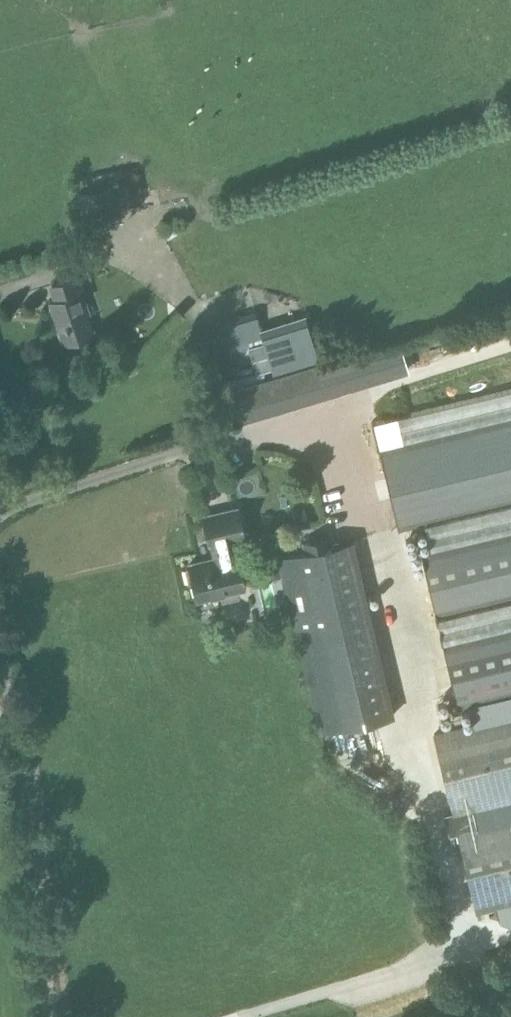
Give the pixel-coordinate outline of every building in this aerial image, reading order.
[(64,341),(93,331),(80,292),(88,290),(82,273),(53,283),(58,300),(51,302),(64,341)] [(264,325),(260,310),(215,322),(224,353),(268,341),(276,370),(322,357),(310,313),(264,325)] [(239,414),(407,366),(400,339),(231,387),(239,414)] [(510,502),(510,420),(380,452),(397,528),(510,502)] [(233,553),(230,538),(243,535),(238,508),(204,516),(210,542),(211,542),(214,557),(189,563),(190,567),(186,568),(189,581),(193,580),(197,597),(220,592),(222,599),(237,596),(236,588),(244,586),(236,552),(233,553)] [(510,599),(510,531),(421,553),(437,616),(510,599)] [(320,732),(390,716),(348,540),(278,556),(320,732)] [(245,582),(252,615),(272,611),(265,578),(245,582)] [(472,612),(472,622),(502,621),(501,611),(472,612)] [(444,644),(459,707),(510,694),(510,628),(444,644)] [(510,796),(510,716),(436,734),(454,810),(510,796)] [(510,901),(510,821),(460,833),(478,909),(510,901)]
